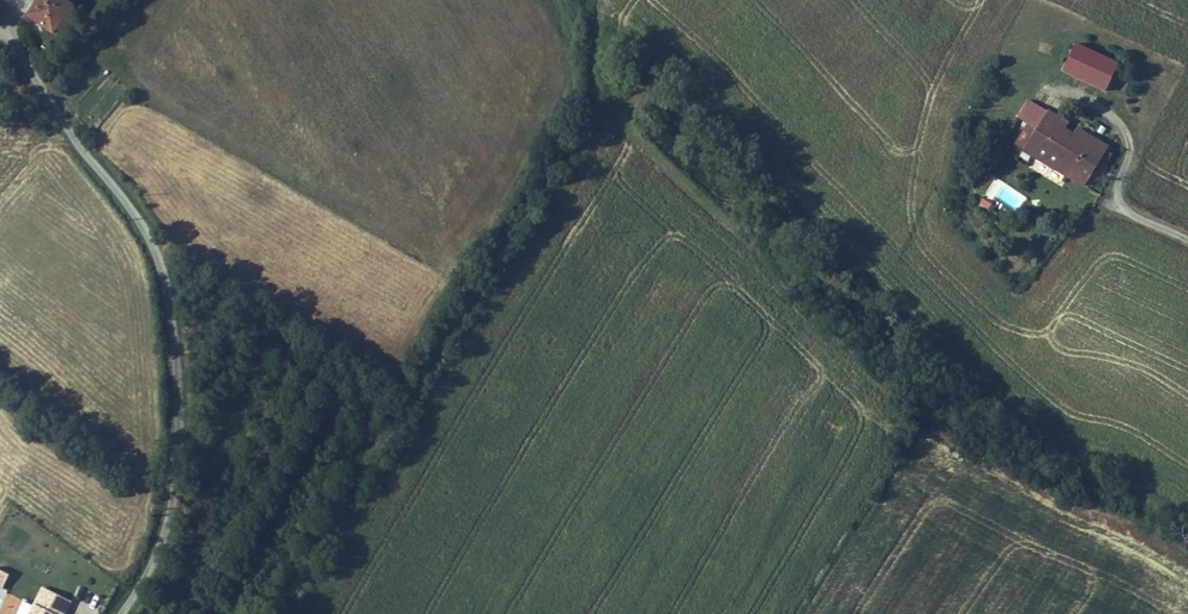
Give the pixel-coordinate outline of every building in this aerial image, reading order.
[(58,0),(26,0),(19,11),(42,25),(58,0)] [(1101,78),(1108,63),(1055,37),(1043,66),(1096,88),(1101,78)] [(1101,78),(1096,88),(1106,92),(1111,83),(1101,78)] [(1068,178),(1093,139),(1063,120),(1059,127),(1049,121),(1053,114),(1033,101),(1009,141),(1034,158),(1040,148),(1058,159),(1052,168),(1068,178)] [(0,571),(0,591),(2,592),(9,575),(0,571)] [(72,603),(41,588),(29,613),(67,613),(72,603)]
